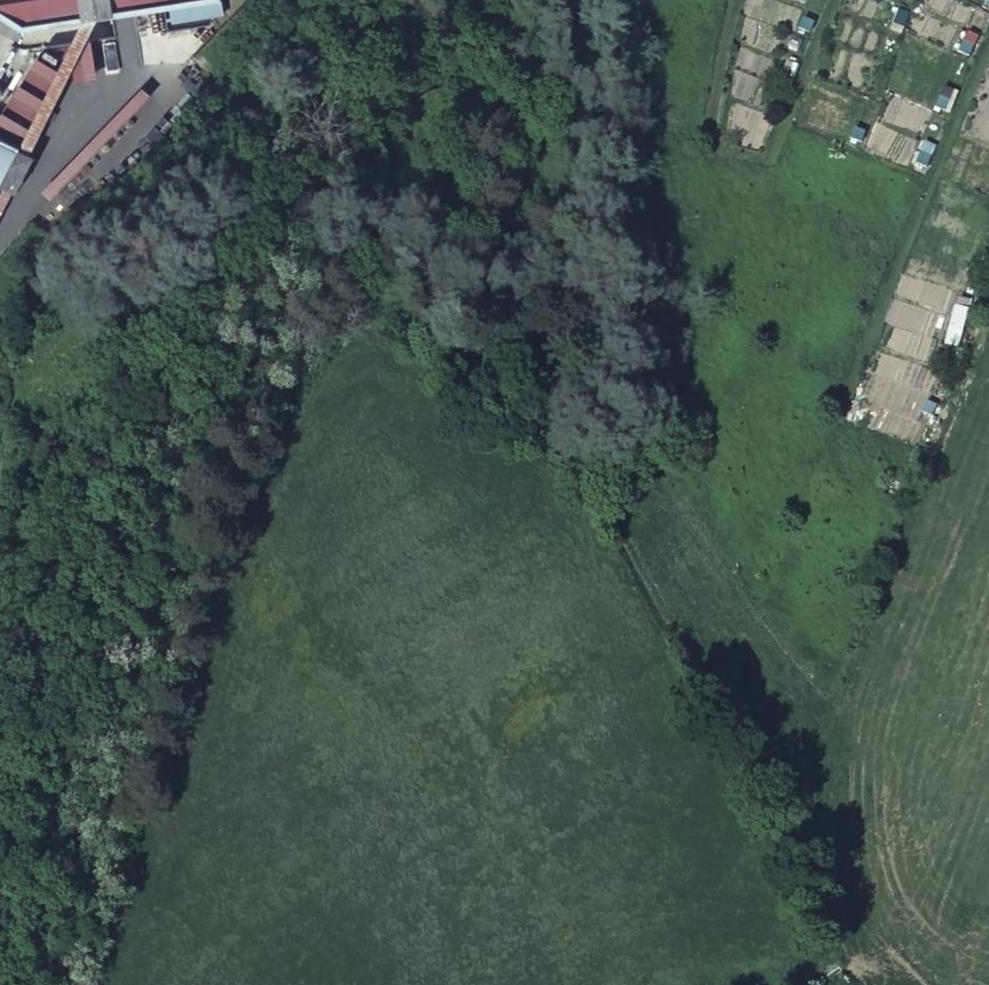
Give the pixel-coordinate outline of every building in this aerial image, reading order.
[(25,27),(215,0),(0,0),(0,11),(25,27)] [(17,148),(0,140),(0,182),(17,148)]
